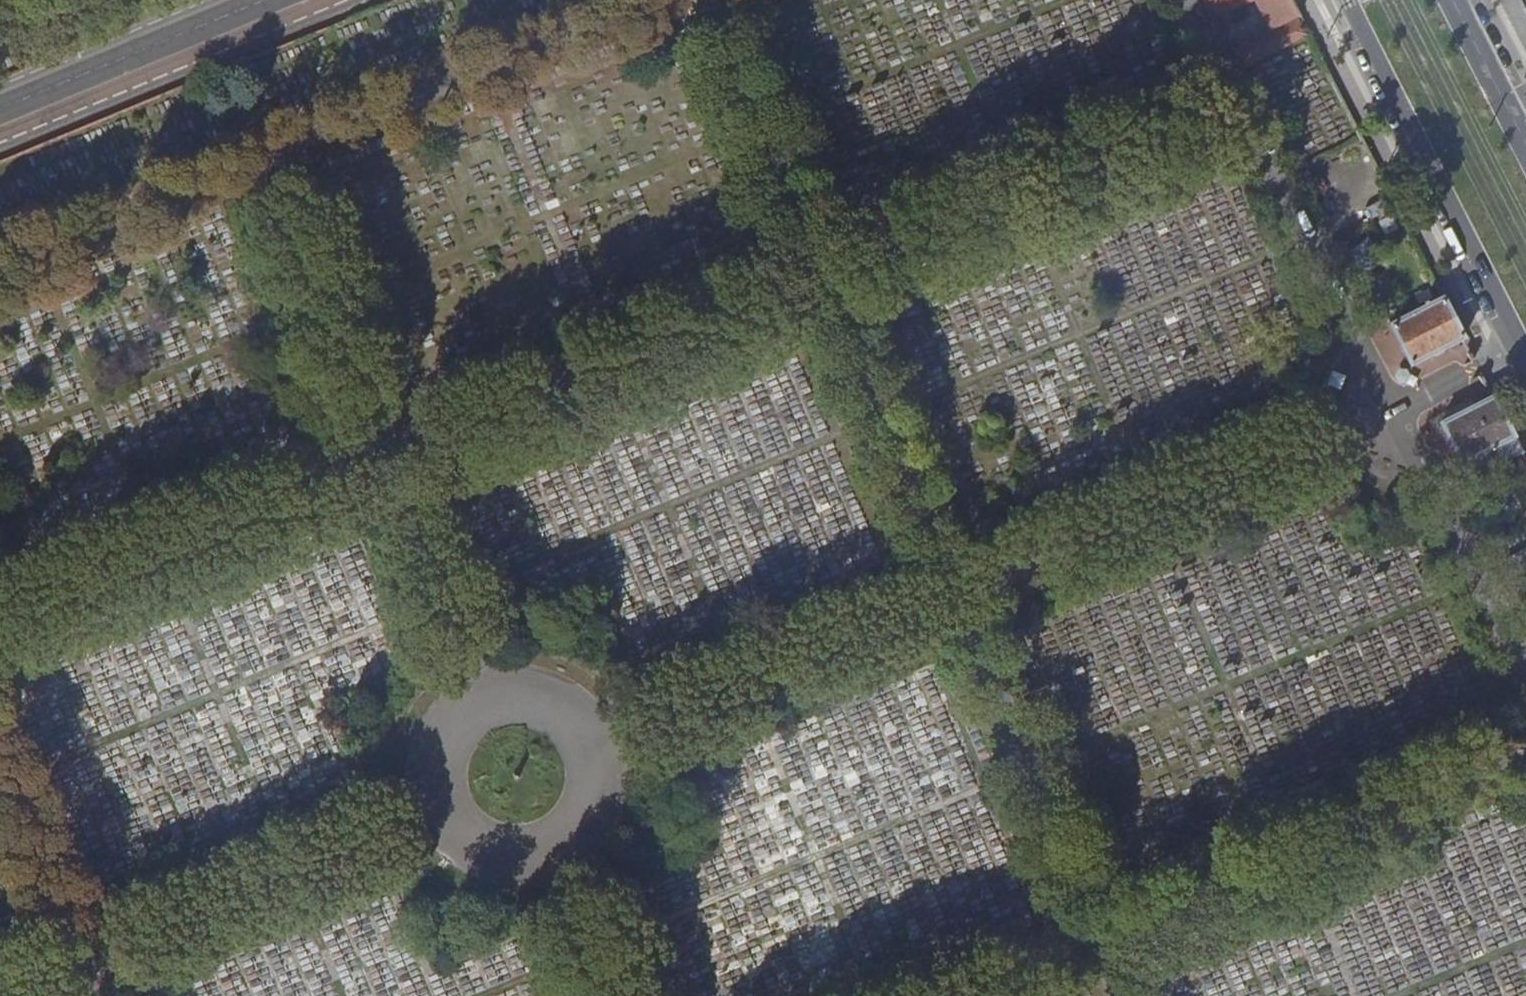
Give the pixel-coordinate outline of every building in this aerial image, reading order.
[(1214,11),(1238,0),(1209,0),(1214,11)] [(1292,0),(1258,0),(1274,34),(1295,21),(1301,17),(1292,0)] [(1525,18),(1525,0),(1517,0),(1525,18)] [(1295,21),(1274,34),(1237,54),(1243,67),(1303,35),(1295,21)] [(1369,234),(1345,252),(1363,276),(1387,258),(1369,234)] [(1463,338),(1441,296),(1388,324),(1409,365),(1463,338)] [(1398,353),(1389,357),(1394,367),(1403,362),(1398,353)] [(1503,461),(1522,452),(1493,395),(1439,423),(1460,463),(1495,447),(1503,461)] [(1499,564),(1503,573),(1525,561),(1525,549),(1499,564)] [(633,790),(642,791),(643,781),(633,780),(633,790)]
